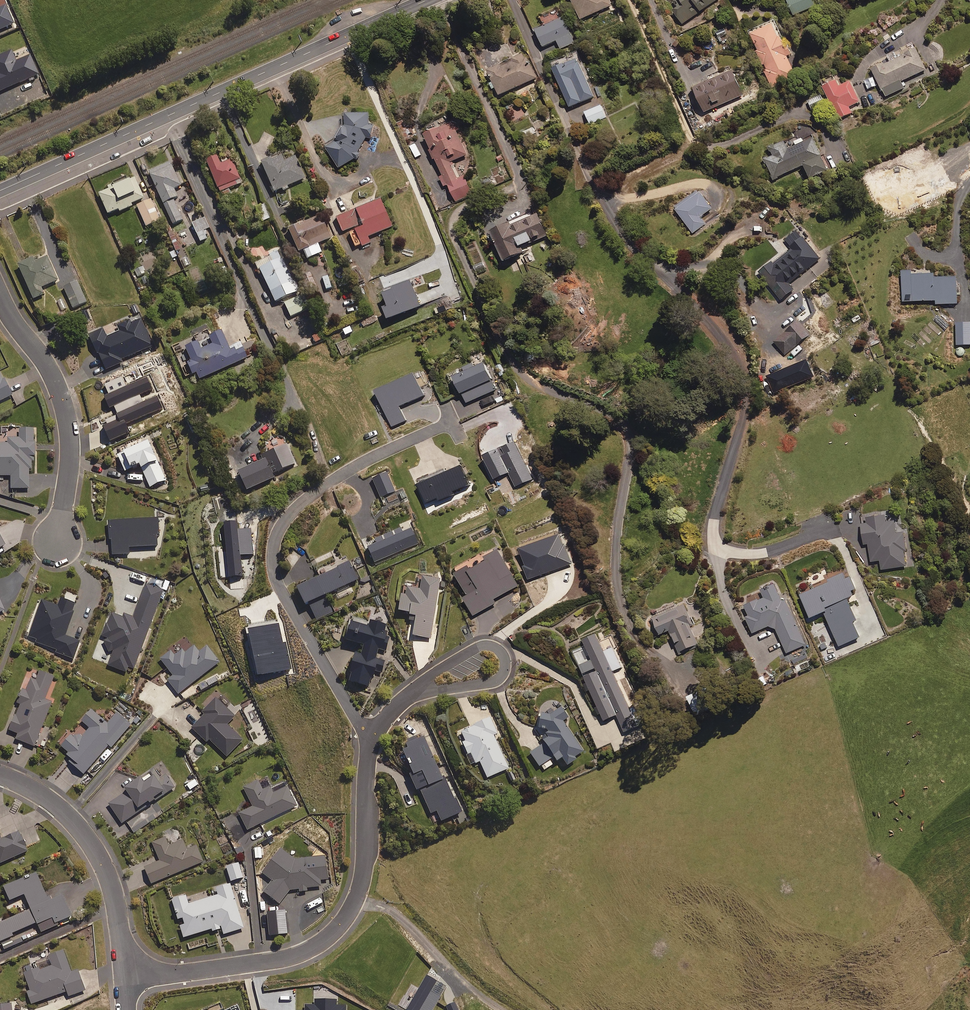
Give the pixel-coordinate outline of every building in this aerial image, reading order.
[(582,20),(613,6),(610,0),(573,0),(582,20)] [(673,3),(677,9),(673,12),(682,24),(717,0),(678,0),(673,3)] [(793,16),(814,6),(811,0),(786,0),(793,16)] [(576,42),(565,19),(537,31),(544,47),(558,41),(562,49),(576,42)] [(763,66),(772,88),(795,78),(786,57),(789,56),(791,55),(783,36),(781,37),(775,23),(750,34),(757,52),(755,52),(762,66),(763,66)] [(925,71),(912,43),(869,63),(885,97),(904,88),(901,82),(925,71)] [(538,78),(527,54),(490,72),(501,96),(538,78)] [(595,97),(579,60),(555,70),(571,108),(595,97)] [(724,72),(726,75),(721,77),(720,74),(708,79),(710,82),(693,90),(704,114),(743,96),(732,72),(731,69),(724,72)] [(838,87),(836,82),(823,89),(838,120),(851,113),(848,108),(860,102),(849,82),(838,87)] [(414,94),(410,90),(401,97),(405,102),(414,94)] [(824,105),(819,95),(807,100),(812,111),(824,105)] [(607,116),(602,105),(585,113),(590,124),(607,116)] [(341,169),(356,160),(359,161),(362,155),(360,152),(367,139),(374,140),(376,125),(370,125),(372,115),(348,114),(347,126),(346,134),(341,140),(328,148),(341,169)] [(460,130),(457,122),(426,135),(443,176),(440,178),(444,186),(448,184),(456,202),(473,194),(465,175),(458,178),(452,163),(469,155),(458,131),(460,130)] [(788,150),(785,143),(768,150),(771,157),(765,160),(773,179),(803,166),(809,181),(827,173),(811,136),(793,144),(794,147),(788,150)] [(502,152),(495,156),(499,164),(506,161),(502,152)] [(284,193),(290,190),(289,187),(305,180),(295,157),(285,162),(282,156),(272,160),(271,159),(262,163),(275,193),(283,190),(284,193)] [(221,165),(218,158),(207,163),(220,193),(242,184),(233,160),(221,165)] [(183,186),(172,162),(149,172),(173,225),(183,221),(173,200),(178,198),(174,190),(183,186)] [(144,198),(135,177),(129,180),(128,178),(109,186),(110,190),(99,195),(108,215),(119,211),(120,212),(133,206),(132,204),(144,198)] [(713,209),(701,192),(676,209),(693,233),(706,224),(701,217),(713,209)] [(137,206),(146,227),(162,220),(153,200),(137,206)] [(392,227),(381,200),(337,218),(343,233),(355,228),(363,247),(371,244),(368,237),(392,227)] [(270,219),(265,207),(258,210),(262,222),(270,219)] [(523,249),(537,243),(536,241),(542,238),(543,240),(550,237),(538,211),(532,214),(533,217),(514,226),(512,224),(493,233),(507,262),(525,254),(523,249)] [(331,238),(321,216),(290,230),(300,252),(304,251),(308,259),(322,253),(318,244),(331,238)] [(209,229),(205,219),(193,225),(201,242),(208,239),(204,231),(209,229)] [(775,264),(773,263),(760,275),(783,301),(795,290),(791,285),(821,259),(803,238),(775,264)] [(299,292),(279,251),(270,255),(274,263),(260,270),(277,303),(299,292)] [(35,263),(34,260),(19,266),(33,300),(44,295),(41,288),(58,281),(48,257),(35,263)] [(134,270),(137,277),(145,274),(143,267),(134,270)] [(957,305),(957,275),(913,276),(913,272),(901,272),(902,302),(936,301),(936,305),(957,305)] [(396,292),(387,295),(392,307),(386,309),(391,321),(423,307),(412,282),(395,290),(396,292)] [(64,289),(73,308),(87,302),(78,283),(64,289)] [(307,310),(301,296),(285,304),(291,317),(307,310)] [(132,324),(129,319),(117,325),(120,332),(107,339),(103,330),(90,337),(107,371),(123,363),(122,361),(153,346),(140,320),(132,324)] [(955,324),(957,346),(969,345),(969,323),(955,324)] [(800,343),(790,330),(775,342),(785,355),(800,343)] [(199,343),(186,349),(192,361),(184,365),(189,376),(196,373),(199,381),(248,359),(241,344),(230,349),(222,332),(210,338),(214,345),(202,351),(199,343)] [(807,360),(768,377),(776,394),(815,377),(807,360)] [(476,369),(474,364),(464,369),(466,373),(456,378),(467,404),(497,390),(486,364),(476,369)] [(503,364),(496,366),(500,376),(507,373),(503,364)] [(12,397),(0,372),(0,402),(12,397)] [(35,445),(35,430),(19,430),(19,425),(0,425),(0,477),(12,477),(12,490),(30,489),(30,470),(33,470),(33,463),(35,463),(35,457),(37,457),(36,445),(35,445)] [(143,445),(139,437),(125,443),(128,451),(117,456),(124,473),(132,469),(134,472),(138,470),(137,467),(140,466),(150,488),(166,481),(149,442),(143,445)] [(239,473),(248,492),(275,479),(273,475),(296,464),(287,446),(262,458),(264,461),(239,473)] [(471,486),(462,468),(421,486),(429,504),(440,499),(441,502),(456,495),(455,493),(471,486)] [(373,480),(381,498),(395,492),(387,474),(373,480)] [(907,552),(905,533),(896,534),(895,522),(887,523),(886,516),(862,519),(865,546),(869,545),(871,562),(881,561),(882,570),(908,567),(906,552),(907,552)] [(161,542),(160,523),(157,523),(157,519),(109,523),(110,541),(112,540),(113,556),(131,555),(131,549),(158,547),(158,542),(161,542)] [(369,549),(375,563),(418,544),(411,530),(369,549)] [(465,599),(474,617),(497,605),(495,601),(519,587),(500,551),(487,558),(490,563),(474,572),(472,569),(457,576),(468,597),(465,599)] [(298,590),(307,608),(358,581),(349,563),(298,590)] [(831,583),(802,595),(813,620),(826,614),(840,647),(861,638),(855,623),(858,621),(849,600),(855,597),(853,593),(857,591),(853,579),(850,581),(846,573),(830,580),(831,583)] [(165,582),(152,577),(150,582),(164,587),(165,582)] [(401,613),(411,615),(410,618),(417,619),(414,637),(431,640),(440,580),(423,578),(421,591),(405,588),(401,613)] [(135,670),(160,600),(163,601),(166,593),(146,585),(134,619),(124,615),(123,618),(111,614),(103,637),(107,639),(106,642),(116,646),(109,667),(127,673),(129,668),(135,670)] [(783,601),(776,585),(762,591),(765,598),(746,607),(750,617),(747,618),(754,634),(770,627),(777,630),(788,654),(806,646),(786,600),(783,601)] [(80,642),(65,637),(77,606),(61,600),(58,608),(42,602),(28,639),(58,650),(57,652),(73,658),(80,642)] [(692,625),(683,605),(654,617),(661,635),(671,631),(680,654),(698,646),(690,626),(692,625)] [(385,630),(386,626),(371,623),(370,629),(352,625),(348,643),(365,647),(363,657),(356,656),(351,684),(369,688),(371,678),(375,679),(377,672),(383,673),(385,662),(376,660),(378,650),(387,652),(390,638),(386,637),(388,631),(385,630)] [(594,662),(582,667),(606,722),(618,716),(626,733),(643,726),(635,708),(631,710),(614,672),(623,668),(614,648),(605,652),(597,636),(585,642),(594,662)] [(199,653),(194,647),(185,654),(182,650),(174,656),(171,652),(161,660),(174,677),(168,681),(179,695),(220,663),(207,646),(199,653)] [(55,678),(40,673),(36,682),(30,679),(10,732),(19,735),(17,741),(35,748),(52,704),(45,701),(55,678)] [(767,682),(763,673),(755,676),(759,685),(767,682)] [(235,718),(216,699),(202,713),(205,716),(192,729),(207,743),(209,740),(227,758),(243,741),(227,726),(235,718)] [(545,744),(531,754),(540,768),(555,758),(559,763),(563,760),(569,767),(578,761),(576,758),(584,752),(563,723),(569,717),(561,707),(552,715),(542,714),(540,731),(549,732),(549,733),(541,738),(545,744)] [(107,724),(92,711),(82,722),(90,729),(82,739),(75,733),(62,747),(69,754),(67,757),(72,762),(71,764),(84,776),(109,746),(112,749),(131,726),(117,714),(107,724)] [(500,733),(493,717),(462,733),(466,741),(461,743),(467,756),(471,754),(476,764),(479,763),(488,780),(510,768),(494,736),(500,733)] [(443,779),(424,737),(407,744),(409,750),(405,752),(413,770),(410,772),(419,792),(421,791),(432,815),(438,812),(442,823),(463,814),(457,800),(455,801),(445,778),(443,779)] [(160,780),(154,771),(125,790),(127,792),(109,804),(123,824),(175,789),(166,776),(160,780)] [(269,789),(264,778),(244,789),(253,807),(240,814),(248,831),(297,807),(284,781),(269,789)] [(195,780),(187,785),(190,791),(198,785),(195,780)] [(153,815),(131,830),(134,834),(156,819),(153,815)] [(0,865),(28,852),(20,833),(2,841),(0,836),(0,864),(0,865)] [(170,847),(166,838),(153,844),(160,862),(145,868),(152,884),(203,863),(197,847),(187,851),(183,841),(170,847)] [(290,892),(299,891),(300,894),(308,893),(308,889),(322,888),(321,881),(328,880),(325,858),(294,860),(282,850),(263,875),(273,882),(264,894),(280,906),(290,892)] [(37,875),(5,889),(11,902),(25,896),(32,911),(0,925),(0,944),(14,938),(13,935),(37,925),(38,926),(53,920),(56,926),(73,918),(63,897),(49,903),(37,875)] [(172,901),(184,939),(212,930),(213,933),(222,930),(224,936),(245,929),(231,885),(215,890),(217,897),(189,906),(186,897),(172,901)] [(72,973),(64,952),(37,961),(40,969),(25,975),(31,992),(27,993),(32,1006),(68,993),(70,998),(86,992),(79,971),(72,973)]
